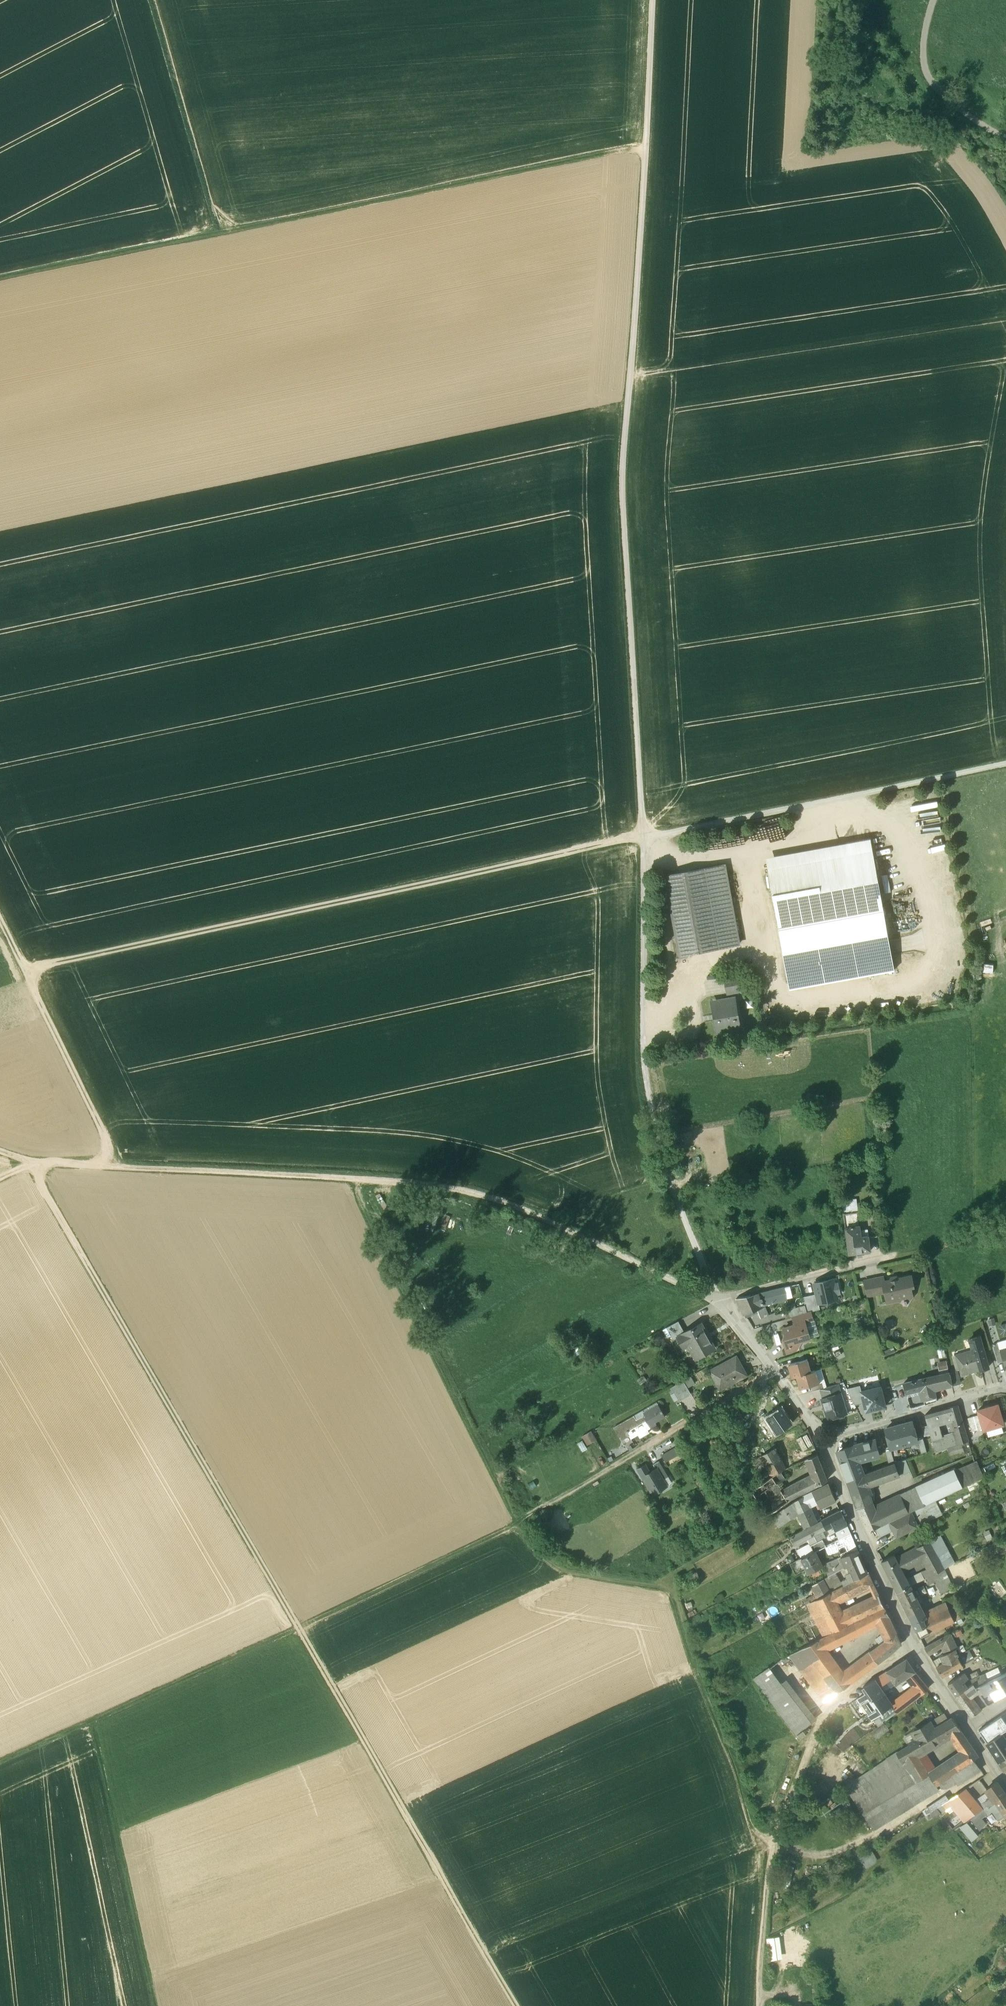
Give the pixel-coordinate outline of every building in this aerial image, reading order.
[(849,856),(768,870),(779,930),(883,910),(871,840),(846,844),(849,856)] [(724,866),(665,877),(679,955),(739,944),(724,866)] [(895,972),(883,910),(779,930),(788,980),(867,965),(869,977),(895,972)] [(739,975),(724,978),(726,992),(742,989),(739,975)] [(734,997),(714,1001),(717,1018),(714,1019),(717,1033),(736,1030),(734,1018),(737,1017),(734,997)] [(843,1214),(845,1229),(854,1227),(855,1228),(859,1228),(857,1213),(843,1214)] [(868,1237),(856,1238),(855,1228),(854,1227),(845,1229),(848,1254),(856,1253),(856,1254),(858,1256),(862,1255),(863,1253),(862,1252),(870,1251),(868,1237)] [(896,1277),(891,1278),(889,1281),(883,1282),(885,1293),(887,1302),(898,1300),(900,1297),(910,1295),(909,1287),(913,1286),(911,1276),(899,1278),(896,1277)] [(882,1277),(865,1281),(868,1297),(885,1293),(883,1282),(882,1277)] [(816,1294),(818,1304),(837,1300),(836,1294),(840,1293),(838,1285),(834,1286),(833,1280),(814,1284),(816,1294)] [(784,1298),(781,1286),(746,1295),(736,1299),(742,1315),(763,1306),(762,1304),(784,1299),(784,1298)] [(818,1304),(816,1294),(803,1297),(805,1305),(807,1313),(810,1312),(820,1310),(818,1304)] [(793,1308),(795,1317),(807,1313),(805,1305),(793,1308)] [(793,1317),(795,1325),(805,1322),(805,1323),(813,1321),(810,1312),(807,1313),(795,1317),(793,1317)] [(679,1320),(666,1327),(673,1339),(679,1336),(679,1335),(685,1332),(679,1320)] [(795,1325),(784,1329),(786,1335),(782,1341),(788,1345),(789,1348),(798,1346),(800,1341),(809,1339),(805,1323),(805,1322),(795,1325)] [(715,1347),(701,1323),(685,1332),(679,1335),(679,1336),(686,1348),(692,1344),(700,1356),(715,1347)] [(988,1367),(979,1337),(969,1339),(973,1353),(956,1358),(961,1375),(988,1367)] [(1000,1350),(998,1343),(992,1344),(997,1363),(1003,1361),(1000,1350)] [(736,1356),(710,1370),(718,1385),(732,1377),(733,1379),(735,1378),(736,1380),(746,1375),(736,1356)] [(807,1359),(788,1365),(791,1378),(796,1376),(811,1372),(811,1371),(807,1359)] [(811,1372),(796,1376),(800,1389),(811,1386),(819,1383),(815,1370),(811,1371),(811,1372)] [(956,1371),(949,1373),(952,1386),(959,1384),(956,1371)] [(949,1373),(904,1384),(895,1386),(896,1392),(902,1412),(911,1410),(907,1394),(924,1389),(924,1392),(925,1393),(935,1390),(952,1386),(949,1373)] [(691,1375),(682,1380),(686,1388),(695,1382),(691,1375)] [(686,1388),(682,1380),(671,1386),(679,1400),(690,1393),(686,1388)] [(819,1383),(811,1386),(812,1391),(821,1389),(824,1388),(822,1382),(819,1383)] [(824,1388),(821,1389),(824,1399),(840,1393),(837,1384),(824,1388)] [(881,1386),(861,1391),(866,1410),(885,1406),(881,1386)] [(935,1390),(925,1393),(924,1392),(921,1393),(925,1405),(937,1401),(935,1390)] [(895,1414),(902,1412),(896,1392),(889,1394),(895,1414)] [(824,1399),(822,1399),(828,1418),(836,1415),(839,1417),(843,1416),(845,1413),(846,1413),(840,1393),(824,1399)] [(657,1403),(643,1410),(645,1413),(635,1419),(633,1415),(622,1421),(623,1422),(615,1427),(615,1426),(614,1427),(619,1437),(627,1432),(630,1437),(636,1433),(638,1437),(648,1432),(646,1429),(655,1423),(654,1421),(664,1415),(657,1403)] [(1003,1424),(997,1404),(978,1410),(979,1415),(983,1428),(984,1430),(1003,1424)] [(957,1406),(948,1409),(951,1422),(954,1432),(958,1444),(961,1443),(968,1441),(957,1406)] [(791,1423),(781,1408),(767,1418),(777,1433),(791,1423)] [(932,1439),(942,1436),(940,1426),(951,1422),(948,1409),(925,1416),(932,1439)] [(972,1432),(983,1428),(979,1415),(968,1418),(972,1432)] [(910,1422),(898,1425),(904,1445),(918,1442),(916,1436),(913,1423),(910,1422)] [(891,1449),(904,1445),(898,1425),(886,1428),(886,1431),(891,1449)] [(591,1430),(581,1435),(586,1445),(595,1440),(591,1430)] [(942,1436),(932,1439),(935,1451),(958,1444),(954,1432),(942,1436)] [(922,1434),(916,1436),(918,1442),(921,1453),(927,1452),(922,1434)] [(837,1454),(847,1481),(864,1474),(859,1460),(879,1455),(879,1453),(875,1442),(875,1440),(855,1446),(839,1452),(837,1454)] [(875,1442),(879,1453),(885,1452),(884,1448),(882,1441),(875,1442)] [(972,1454),(968,1441),(961,1443),(966,1457),(972,1454)] [(890,1446),(884,1448),(885,1452),(889,1465),(894,1463),(895,1463),(890,1446)] [(677,1447),(661,1456),(665,1461),(680,1452),(677,1447)] [(772,1478),(780,1472),(793,1466),(789,1461),(785,1464),(775,1447),(753,1459),(757,1465),(752,1468),(755,1472),(765,1466),(772,1478)] [(827,1482),(816,1454),(806,1460),(812,1473),(815,1479),(799,1486),(796,1482),(788,1486),(794,1498),(827,1482)] [(895,1463),(894,1463),(899,1476),(910,1472),(906,1459),(895,1463)] [(668,1477),(659,1461),(653,1465),(656,1469),(663,1480),(668,1477)] [(977,1461),(944,1477),(952,1492),(984,1477),(977,1461)] [(856,1508),(875,1500),(870,1487),(899,1476),(894,1463),(889,1465),(864,1474),(847,1481),(856,1508)] [(663,1480),(656,1469),(649,1473),(645,1465),(638,1470),(653,1495),(672,1483),(668,1477),(663,1480)] [(767,1517),(794,1498),(788,1486),(780,1472),(772,1478),(750,1491),(767,1517)] [(812,1473),(796,1482),(799,1486),(815,1479),(812,1473)] [(952,1492),(944,1477),(918,1489),(925,1505),(935,1500),(952,1492)] [(829,1486),(818,1491),(825,1504),(836,1499),(829,1486)] [(920,1507),(925,1505),(918,1489),(902,1497),(909,1513),(920,1507)] [(807,1505),(810,1509),(819,1505),(820,1507),(825,1504),(818,1491),(803,1498),(793,1503),(785,1509),(792,1520),(800,1515),(797,1510),(807,1505)] [(888,1523),(909,1513),(902,1497),(878,1508),(875,1500),(856,1508),(866,1534),(877,1528),(888,1523)] [(925,1505),(920,1507),(927,1521),(941,1514),(935,1500),(925,1505)] [(810,1509),(807,1505),(797,1510),(800,1515),(806,1528),(817,1523),(810,1509)] [(780,1528),(792,1520),(785,1509),(772,1518),(780,1528)] [(807,1539),(822,1532),(833,1527),(845,1520),(841,1511),(817,1523),(806,1528),(790,1537),(794,1546),(807,1539)] [(916,1527),(909,1513),(888,1523),(892,1530),(896,1538),(916,1527)] [(851,1534),(845,1520),(833,1527),(839,1540),(851,1534)] [(699,1521),(689,1527),(692,1533),(703,1527),(699,1521)] [(880,1536),(892,1530),(888,1523),(877,1528),(880,1536)] [(809,1544),(814,1553),(837,1541),(833,1534),(825,1538),(822,1532),(807,1539),(809,1544)] [(915,1547),(922,1561),(926,1568),(920,1571),(924,1579),(932,1575),(944,1569),(955,1564),(940,1535),(915,1547)] [(809,1544),(797,1550),(801,1558),(802,1560),(814,1553),(809,1544)] [(896,1557),(903,1571),(922,1561),(915,1547),(896,1557)] [(845,1567),(862,1560),(857,1550),(840,1558),(845,1567)] [(814,1553),(802,1560),(801,1558),(790,1563),(795,1574),(806,1569),(809,1573),(819,1568),(821,1567),(814,1553)] [(880,1561),(897,1592),(910,1586),(903,1571),(896,1557),(895,1554),(880,1561)] [(824,1566),(828,1576),(836,1572),(843,1569),(845,1567),(840,1558),(824,1566)] [(862,1560),(845,1567),(843,1569),(847,1578),(842,1581),(844,1585),(851,1581),(861,1576),(868,1573),(862,1560)] [(809,1573),(811,1579),(821,1573),(819,1568),(809,1573)] [(944,1569),(932,1575),(941,1594),(953,1588),(944,1569)] [(830,1592),(842,1586),(836,1572),(828,1576),(824,1579),(810,1586),(814,1594),(804,1599),(806,1604),(830,1592)] [(810,1586),(824,1579),(821,1573),(811,1579),(803,1583),(806,1588),(810,1586)] [(844,1585),(842,1586),(830,1592),(835,1603),(870,1586),(873,1584),(868,1573),(861,1576),(851,1581),(844,1585)] [(797,1584),(791,1587),(795,1594),(801,1591),(797,1584)] [(878,1595),(873,1584),(870,1586),(876,1597),(878,1595)] [(910,1586),(897,1592),(912,1623),(922,1618),(923,1619),(926,1618),(910,1586)] [(855,1607),(841,1614),(835,1603),(830,1592),(806,1604),(817,1624),(823,1636),(861,1618),(855,1607)] [(876,1597),(855,1607),(861,1618),(884,1607),(878,1595),(876,1597)] [(959,1612),(951,1597),(944,1600),(947,1608),(948,1608),(952,1616),(959,1612)] [(883,1608),(818,1640),(826,1650),(876,1624),(889,1617),(884,1607),(883,1608)] [(926,1618),(923,1619),(929,1633),(954,1621),(952,1616),(948,1608),(947,1608),(926,1618)] [(901,1642),(889,1617),(876,1624),(884,1640),(868,1651),(878,1663),(890,1654),(901,1642)] [(922,1618),(912,1623),(920,1638),(929,1633),(928,1633),(929,1633),(923,1619),(922,1618)] [(951,1640),(949,1636),(942,1640),(944,1647),(947,1655),(956,1651),(951,1640)] [(852,1682),(843,1670),(826,1650),(818,1640),(787,1655),(799,1670),(823,1701),(837,1692),(852,1682)] [(942,1640),(924,1648),(929,1655),(940,1648),(944,1647),(942,1640)] [(970,1650),(958,1657),(963,1666),(974,1659),(970,1650)] [(878,1663),(868,1651),(843,1670),(852,1682),(878,1663)] [(947,1655),(941,1658),(944,1665),(937,1668),(942,1677),(963,1666),(958,1657),(956,1653),(956,1652),(956,1651),(947,1655)] [(791,1675),(799,1670),(787,1655),(781,1659),(780,1659),(791,1675)] [(906,1659),(886,1672),(892,1679),(903,1671),(915,1687),(921,1695),(930,1688),(906,1659)] [(768,1666),(752,1678),(795,1734),(811,1722),(768,1666)] [(892,1679),(886,1672),(875,1679),(881,1688),(892,1679)] [(957,1696),(969,1687),(964,1681),(969,1678),(965,1673),(948,1684),(957,1696)] [(980,1686),(985,1694),(991,1690),(995,1697),(1002,1693),(1002,1695),(1005,1693),(1005,1673),(980,1686)] [(970,1680),(972,1684),(973,1684),(976,1687),(979,1686),(987,1682),(983,1674),(970,1680)] [(875,1679),(863,1687),(869,1697),(871,1700),(874,1704),(871,1707),(880,1719),(883,1722),(897,1712),(892,1704),(881,1688),(875,1679)] [(972,1684),(969,1687),(957,1696),(971,1717),(982,1710),(973,1697),(982,1690),(979,1686),(976,1687),(973,1684),(972,1684)] [(877,1722),(880,1719),(871,1707),(874,1704),(871,1700),(869,1697),(863,1687),(856,1692),(877,1722)] [(915,1687),(892,1704),(897,1712),(921,1695),(915,1687)] [(944,1713),(931,1720),(935,1728),(948,1721),(944,1713)] [(979,1731),(987,1743),(994,1738),(1000,1734),(998,1730),(1005,1725),(1005,1713),(979,1731)] [(933,1729),(916,1739),(924,1752),(951,1736),(956,1744),(966,1738),(952,1718),(948,1721),(935,1728),(933,1729)] [(914,1740),(916,1739),(913,1733),(930,1723),(933,1729),(935,1728),(931,1720),(909,1732),(914,1740)] [(889,1730),(883,1722),(870,1732),(876,1740),(889,1730)] [(930,1723),(913,1733),(916,1739),(933,1729),(930,1723)] [(806,1736),(803,1732),(797,1736),(800,1740),(806,1736)] [(902,1736),(908,1746),(911,1744),(910,1742),(914,1740),(909,1732),(902,1736)] [(1002,1735),(1001,1735),(1000,1734),(994,1738),(987,1743),(986,1743),(1000,1765),(1005,1772),(1005,1737),(1005,1736),(1003,1737),(1002,1735)] [(966,1738),(956,1744),(962,1753),(970,1764),(974,1761),(979,1757),(966,1738)] [(939,1791),(936,1786),(929,1775),(936,1770),(924,1752),(916,1739),(914,1740),(910,1742),(911,1744),(908,1746),(897,1753),(869,1771),(844,1787),(873,1832),(939,1791)] [(936,1770),(929,1775),(936,1786),(942,1782),(970,1764),(962,1753),(936,1770)] [(974,1761),(970,1764),(942,1782),(947,1790),(956,1784),(958,1786),(981,1771),(974,1761)] [(997,1783),(987,1790),(988,1792),(995,1803),(1005,1796),(997,1783)] [(976,1804),(975,1801),(966,1790),(958,1795),(970,1809),(976,1804)] [(989,1807),(995,1803),(988,1792),(975,1801),(976,1804),(982,1811),(983,1810),(989,1807)] [(970,1809),(958,1795),(948,1802),(954,1809),(966,1824),(975,1815),(982,1811),(976,1804),(970,1809)] [(1005,1796),(995,1803),(989,1807),(991,1810),(997,1806),(1005,1818),(1005,1817),(1005,1796)] [(949,1814),(954,1809),(948,1802),(929,1814),(933,1820),(946,1811),(949,1814)] [(983,1810),(987,1816),(992,1813),(998,1823),(1005,1818),(997,1806),(991,1810),(989,1807),(983,1810)] [(987,1816),(983,1810),(982,1811),(975,1815),(966,1824),(976,1835),(985,1826),(980,1820),(987,1816)] [(960,1828),(971,1842),(977,1837),(976,1835),(966,1824),(960,1828)] [(872,1852),(860,1860),(866,1869),(874,1863),(871,1858),(874,1855),(872,1852)] [(1001,1989),(1005,1985),(1005,1978),(1002,1973),(993,1980),(1001,1989)]
